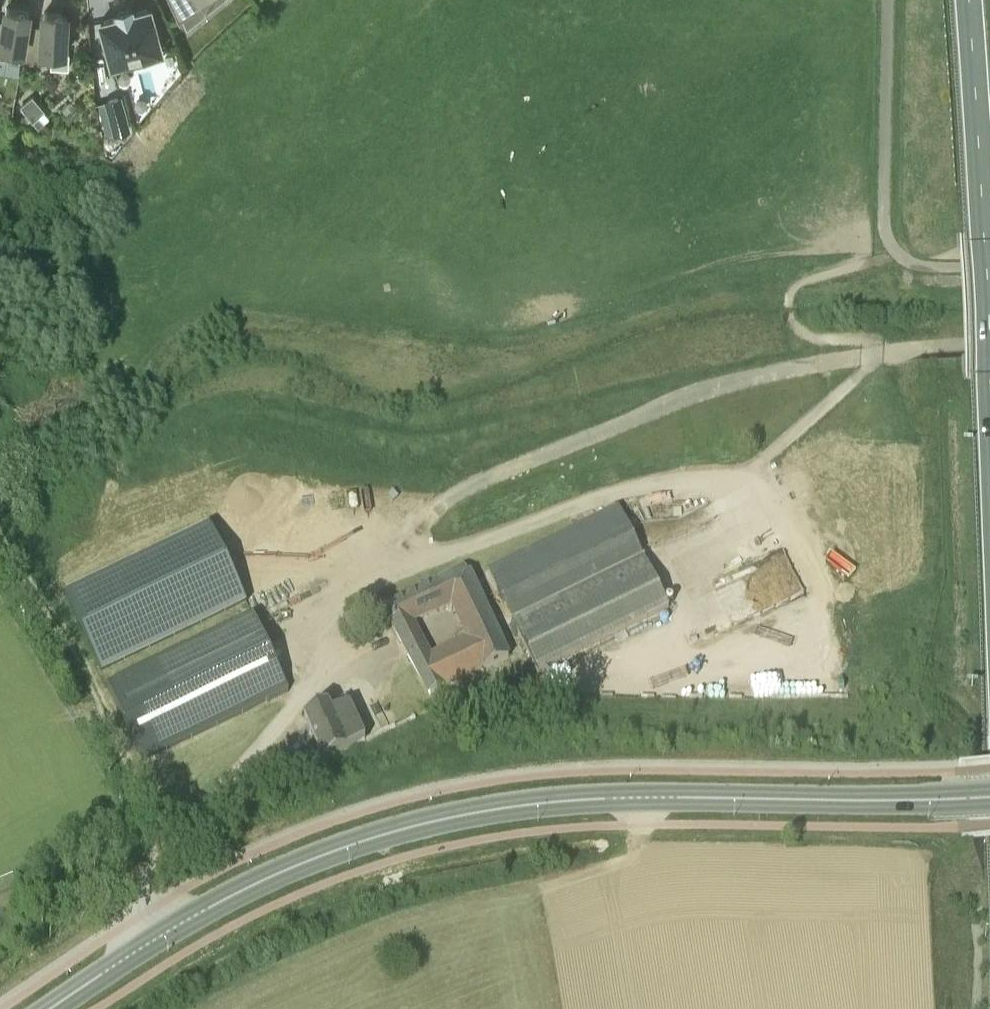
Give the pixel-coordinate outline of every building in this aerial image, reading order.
[(220,0),(175,0),(189,24),(220,0)] [(110,65),(162,51),(150,6),(133,11),(132,7),(117,11),(118,15),(101,20),(105,34),(102,34),(110,65)] [(26,32),(30,10),(6,7),(4,23),(0,22),(0,54),(8,56),(9,52),(21,54),(22,52),(25,33),(26,33),(26,32)] [(51,52),(65,53),(67,13),(43,12),(42,28),(38,28),(36,30),(36,34),(26,32),(26,33),(25,33),(22,52),(21,54),(22,54),(22,59),(51,61),(51,52)] [(38,115),(44,110),(37,101),(32,95),(19,105),(32,119),(33,119),(38,115)] [(131,129),(131,128),(122,95),(104,100),(114,134),(131,129)] [(43,121),(38,115),(33,119),(39,125),(43,121)] [(539,675),(553,667),(669,610),(618,506),(487,571),(539,675)] [(210,526),(64,595),(99,669),(245,600),(210,526)] [(430,696),(509,659),(467,571),(463,569),(443,579),(402,601),(384,610),(409,659),(430,696)] [(142,761),(289,692),(253,618),(107,687),(142,761)] [(327,706),(304,717),(324,760),(365,741),(345,699),(328,707),(327,706)]
